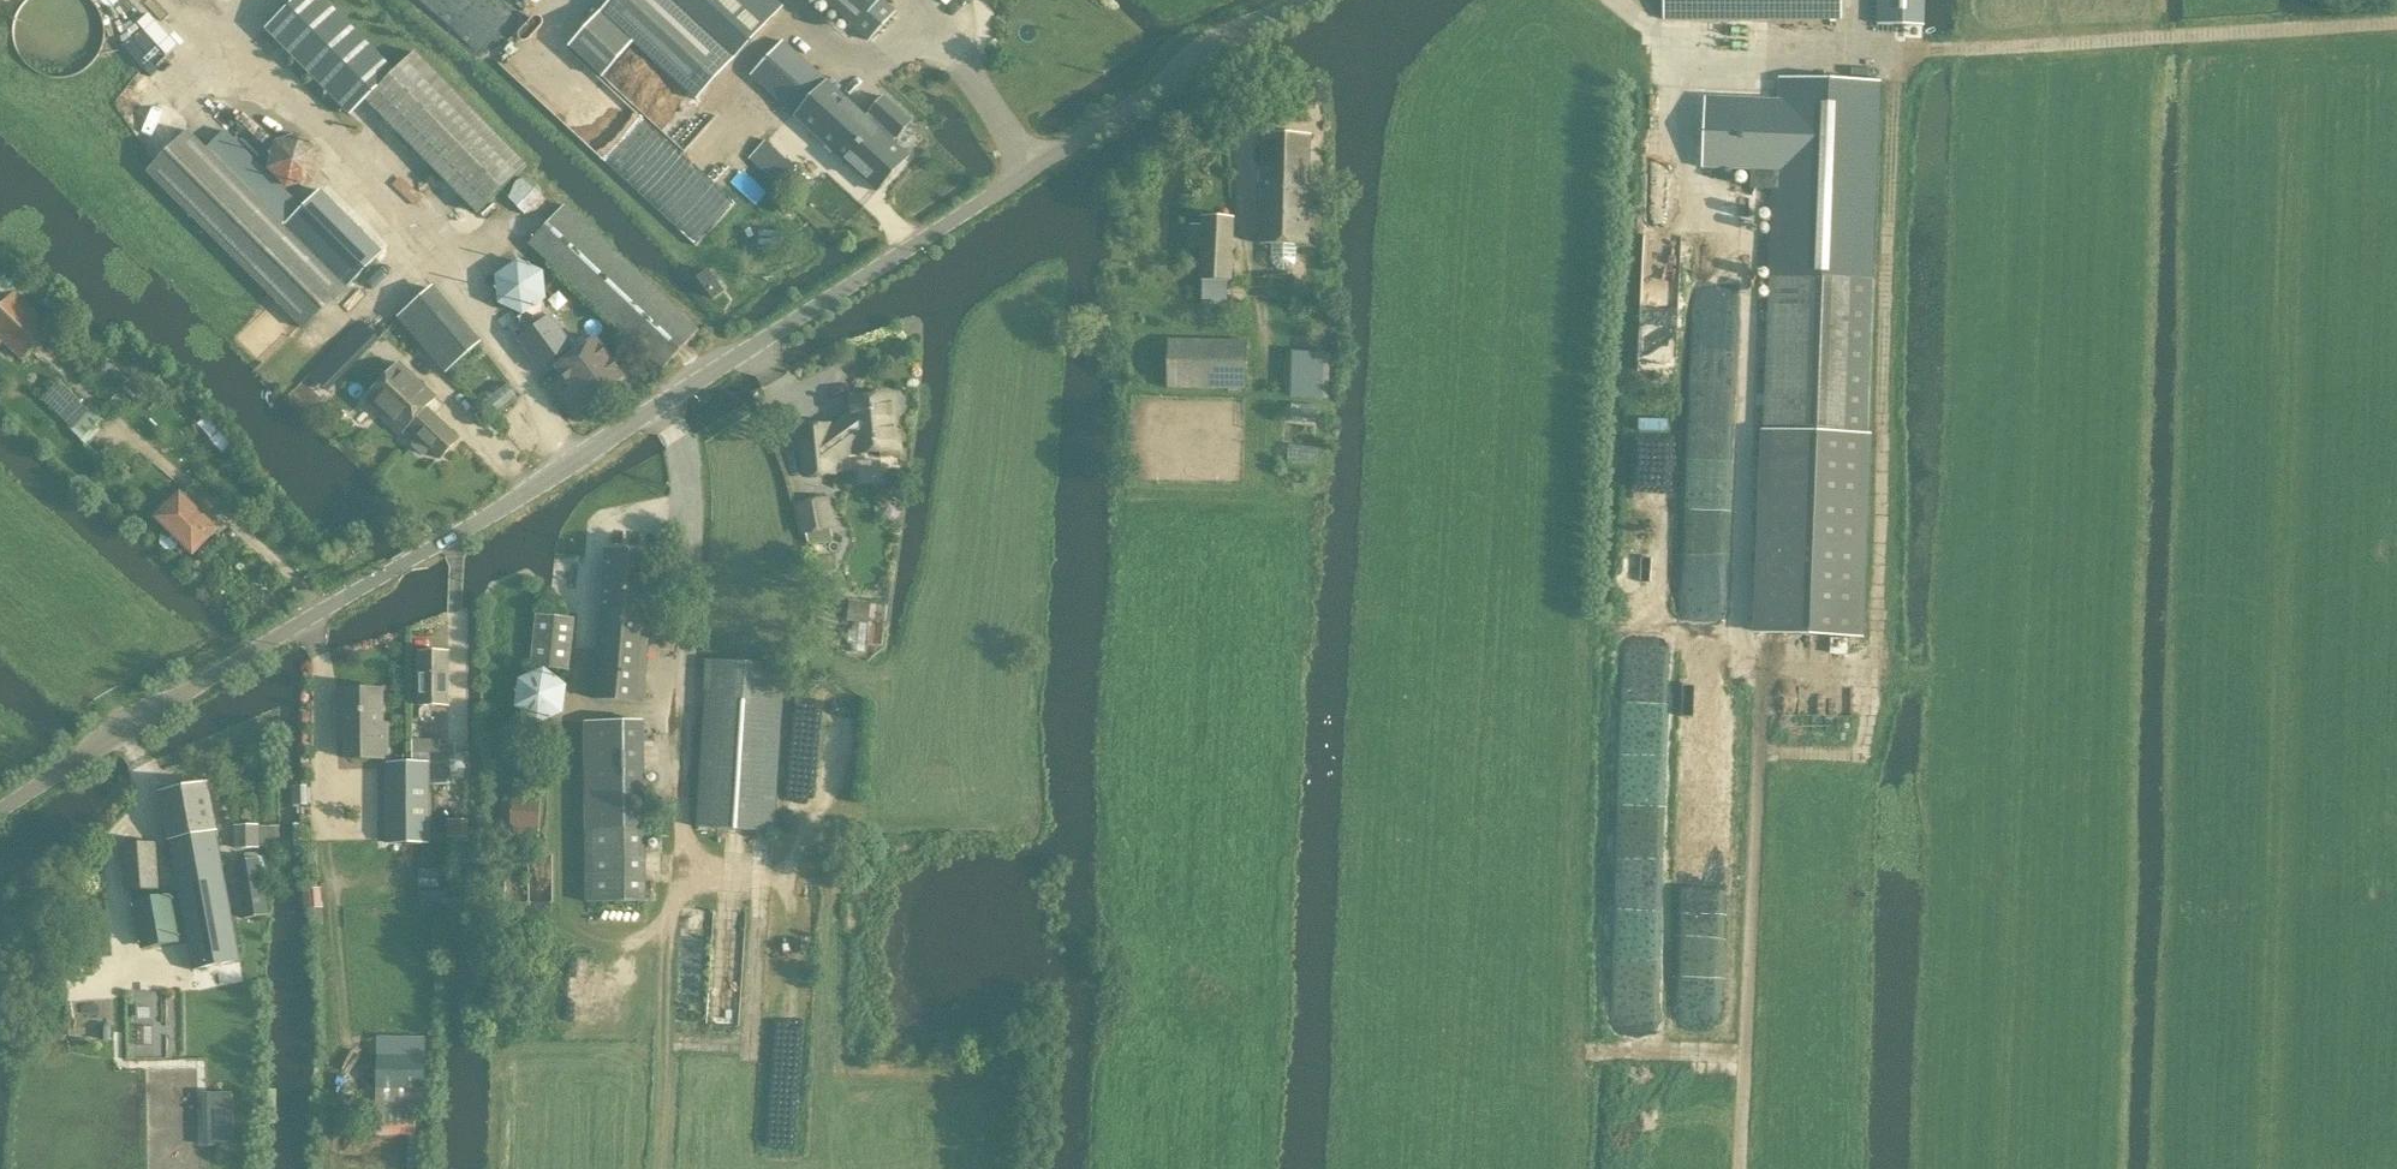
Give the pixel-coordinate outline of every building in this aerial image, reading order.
[(103,33),(102,24),(99,15),(95,8),(89,1),(88,0),(26,0),(24,2),(19,10),(15,17),(13,25),(12,34),(13,43),(16,51),(20,59),(27,67),(35,73),(43,76),(53,78),(61,78),(70,77),(78,73),(85,69),(91,63),(96,57),(100,49),(102,42),(103,34),(103,33)] [(266,29),(351,116),(367,100),(478,214),(527,166),(416,53),(396,72),(326,0),(296,0),(266,29)] [(569,47),(602,78),(634,43),(697,101),(737,59),(784,7),(777,0),(614,0),(569,47)] [(872,42),(897,15),(883,2),(885,0),(826,0),(872,42)] [(1841,0),(1664,0),(1664,20),(1841,19),(1841,0)] [(1921,26),(1922,26),(1923,0),(1879,0),(1878,25),(1921,26)] [(786,41),(753,76),(797,117),(879,193),(880,192),(895,176),(912,158),(895,144),(916,122),(888,96),(867,117),(830,82),(786,41)] [(1705,99),(1703,169),(1755,170),(1754,190),(1775,191),(1772,274),(1766,432),(1764,432),(1756,632),(1861,636),(1869,436),(1867,436),(1873,277),(1881,82),(1780,78),(1779,101),(1705,99)] [(191,135),(153,173),(307,328),(345,291),(324,270),(328,266),(348,286),(369,266),(307,203),(303,208),(225,129),(205,150),(191,135)] [(267,169),(288,189),(315,181),(321,155),(302,134),(272,143),(267,169)] [(1264,135),(1260,242),(1272,243),(1272,258),(1274,264),(1278,269),(1284,271),(1290,269),(1295,265),(1297,259),(1297,244),(1309,244),(1311,204),(1331,204),(1332,186),(1325,186),(1311,186),(1313,136),(1267,135),(1264,135)] [(782,189),(799,171),(768,141),(750,160),(782,189)] [(513,187),(509,201),(524,215),(536,212),(547,200),(542,196),(542,194),(542,193),(542,191),(542,190),(541,188),(541,187),(540,186),(539,185),(537,184),(536,183),(535,183),(533,182),(532,182),(530,181),(529,181),(528,180),(526,180),(525,179),(524,179),(522,178),(513,187)] [(567,206),(530,245),(569,281),(601,310),(665,369),(676,357),(689,343),(701,330),(664,296),(567,206)] [(1203,216),(1200,280),(1232,283),(1235,217),(1203,216)] [(519,260),(496,277),(499,304),(524,316),(546,300),(547,300),(544,272),(519,261),(519,260)] [(25,359),(55,327),(27,302),(34,294),(5,267),(0,272),(0,335),(25,359)] [(709,270),(698,278),(714,300),(725,292),(725,291),(710,271),(709,270)] [(482,342),(433,286),(397,317),(446,373),(482,342)] [(553,316),(520,340),(542,370),(554,361),(574,388),(562,396),(575,414),(602,395),(600,392),(612,384),(614,386),(627,377),(598,338),(578,353),(573,346),(575,345),(553,316)] [(295,392),(313,409),(380,339),(363,322),(295,392)] [(1169,386),(1230,388),(1245,389),(1247,341),(1171,338),(1169,386)] [(1328,399),(1330,353),(1286,352),(1285,398),(1328,399)] [(404,433),(409,427),(419,437),(414,442),(414,446),(423,454),(427,454),(432,449),(442,458),(461,438),(427,407),(437,396),(401,363),(368,399),(404,433)] [(896,435),(893,396),(853,399),(855,417),(832,433),(831,425),(803,428),(807,476),(836,473),(835,459),(857,443),(858,453),(883,451),(884,456),(903,454),(901,435),(896,435)] [(166,512),(160,518),(171,528),(163,536),(163,543),(168,549),(176,549),(183,541),(193,551),(197,548),(199,550),(211,538),(209,536),(216,529),(183,495),(174,505),(168,500),(161,507),(166,512)] [(832,497),(793,504),(799,537),(837,530),(832,497)] [(601,609),(593,696),(644,700),(651,613),(656,555),(606,551),(603,588),(599,592),(598,601),(601,605),(601,609)] [(848,621),(869,622),(871,602),(849,600),(848,621)] [(535,615),(531,666),(537,666),(570,669),(575,618),(541,615),(535,615)] [(451,706),(450,652),(422,653),(422,706),(451,706)] [(785,665),(707,661),(706,690),(707,690),(700,827),(776,831),(785,665)] [(567,685),(545,669),(519,680),(516,707),(538,724),(564,712),(567,685)] [(352,755),(390,755),(390,722),(386,722),(386,688),(341,687),(340,727),(352,727),(352,755)] [(584,722),(586,829),(587,903),(646,902),(645,828),(645,721),(584,722)] [(390,784),(387,784),(388,843),(432,842),(430,764),(390,764),(390,784)] [(163,793),(179,880),(224,871),(208,785),(163,793)] [(503,848),(540,849),(542,800),(505,798),(503,848)] [(258,826),(237,826),(237,850),(260,849),(260,848),(278,848),(278,828),(258,828),(258,826)] [(129,891),(159,889),(156,843),(125,846),(129,891)] [(245,917),(268,914),(260,857),(237,861),(245,917)] [(240,958),(224,871),(179,880),(195,966),(240,958)] [(182,941),(173,895),(131,903),(140,950),(182,941)] [(377,1112),(372,1112),(372,1116),(372,1136),(415,1136),(415,1116),(415,1112),(425,1112),(425,1090),(426,1057),(377,1056),(377,1089),(377,1112)]
